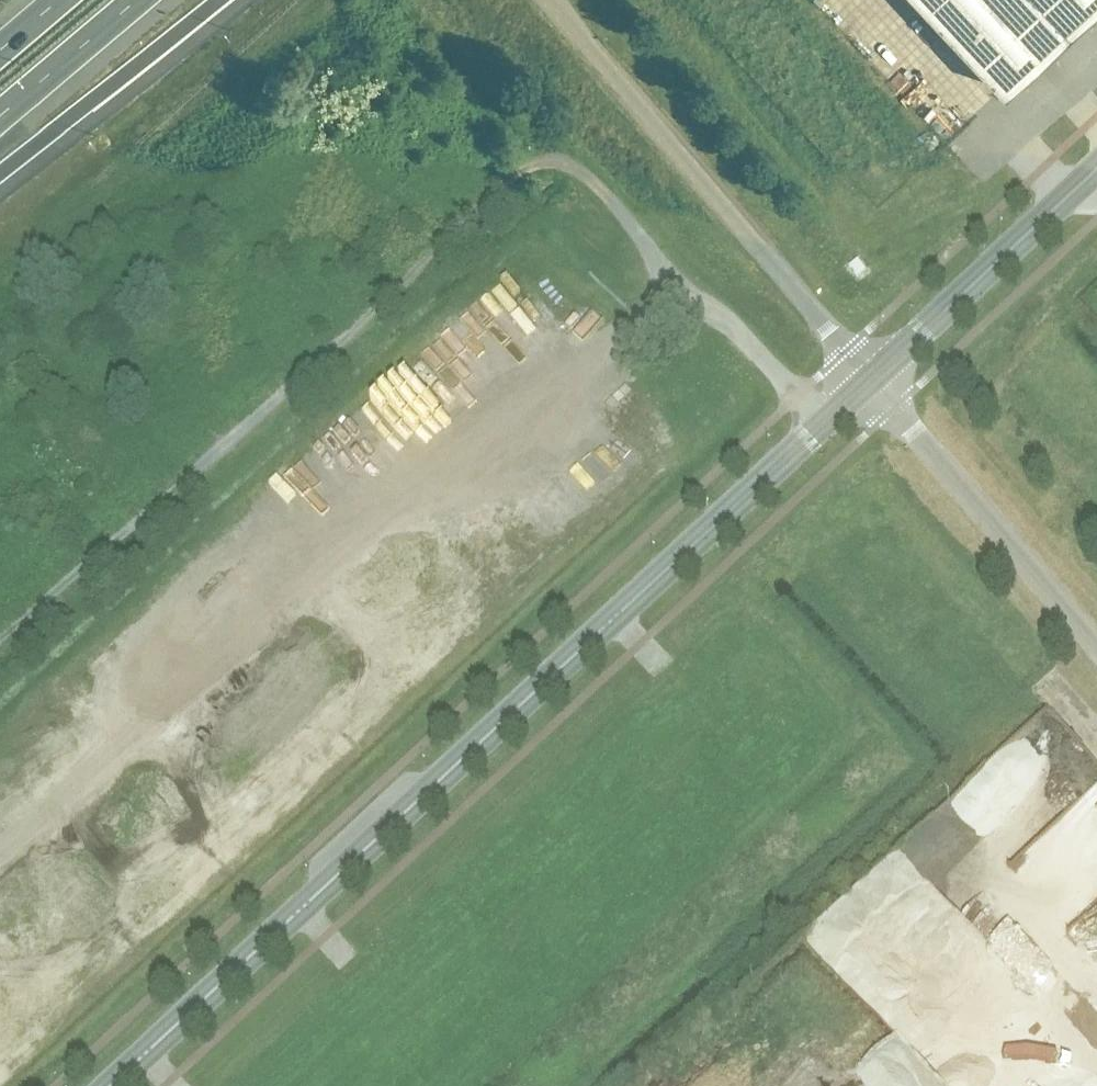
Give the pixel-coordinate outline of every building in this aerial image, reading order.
[(1006,89),(1096,5),(1096,0),(923,0),(1006,89)] [(1096,855),(1096,836),(1069,866),(1078,875),(1096,855)] [(1027,841),(1018,855),(1028,862),(1038,848),(1027,841)] [(965,896),(986,880),(979,870),(957,886),(965,896)]
